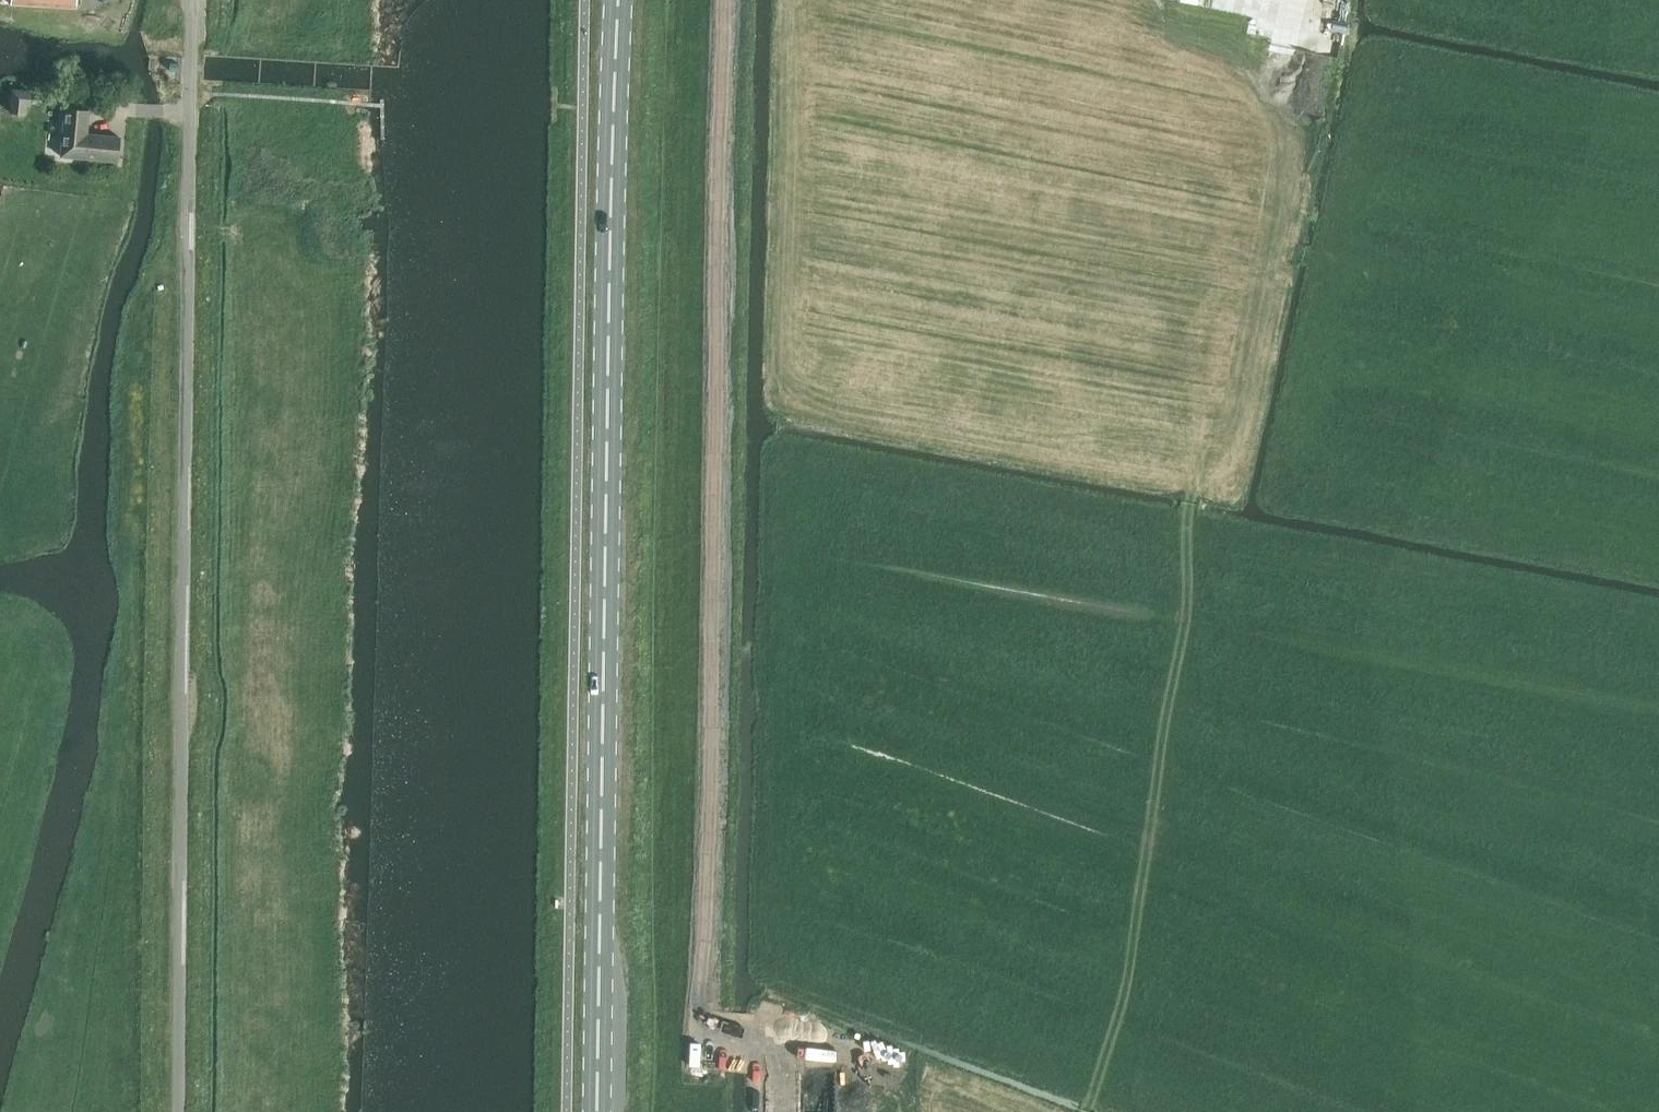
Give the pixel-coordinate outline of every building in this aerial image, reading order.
[(76,13),(76,0),(14,0),(14,14),(17,14),(76,13)] [(169,70),(179,71),(179,63),(170,62),(169,70)] [(30,91),(12,89),(11,112),(25,113),(26,105),(29,106),(30,91)] [(61,156),(117,161),(120,136),(87,134),(89,110),(65,108),(61,156)]
